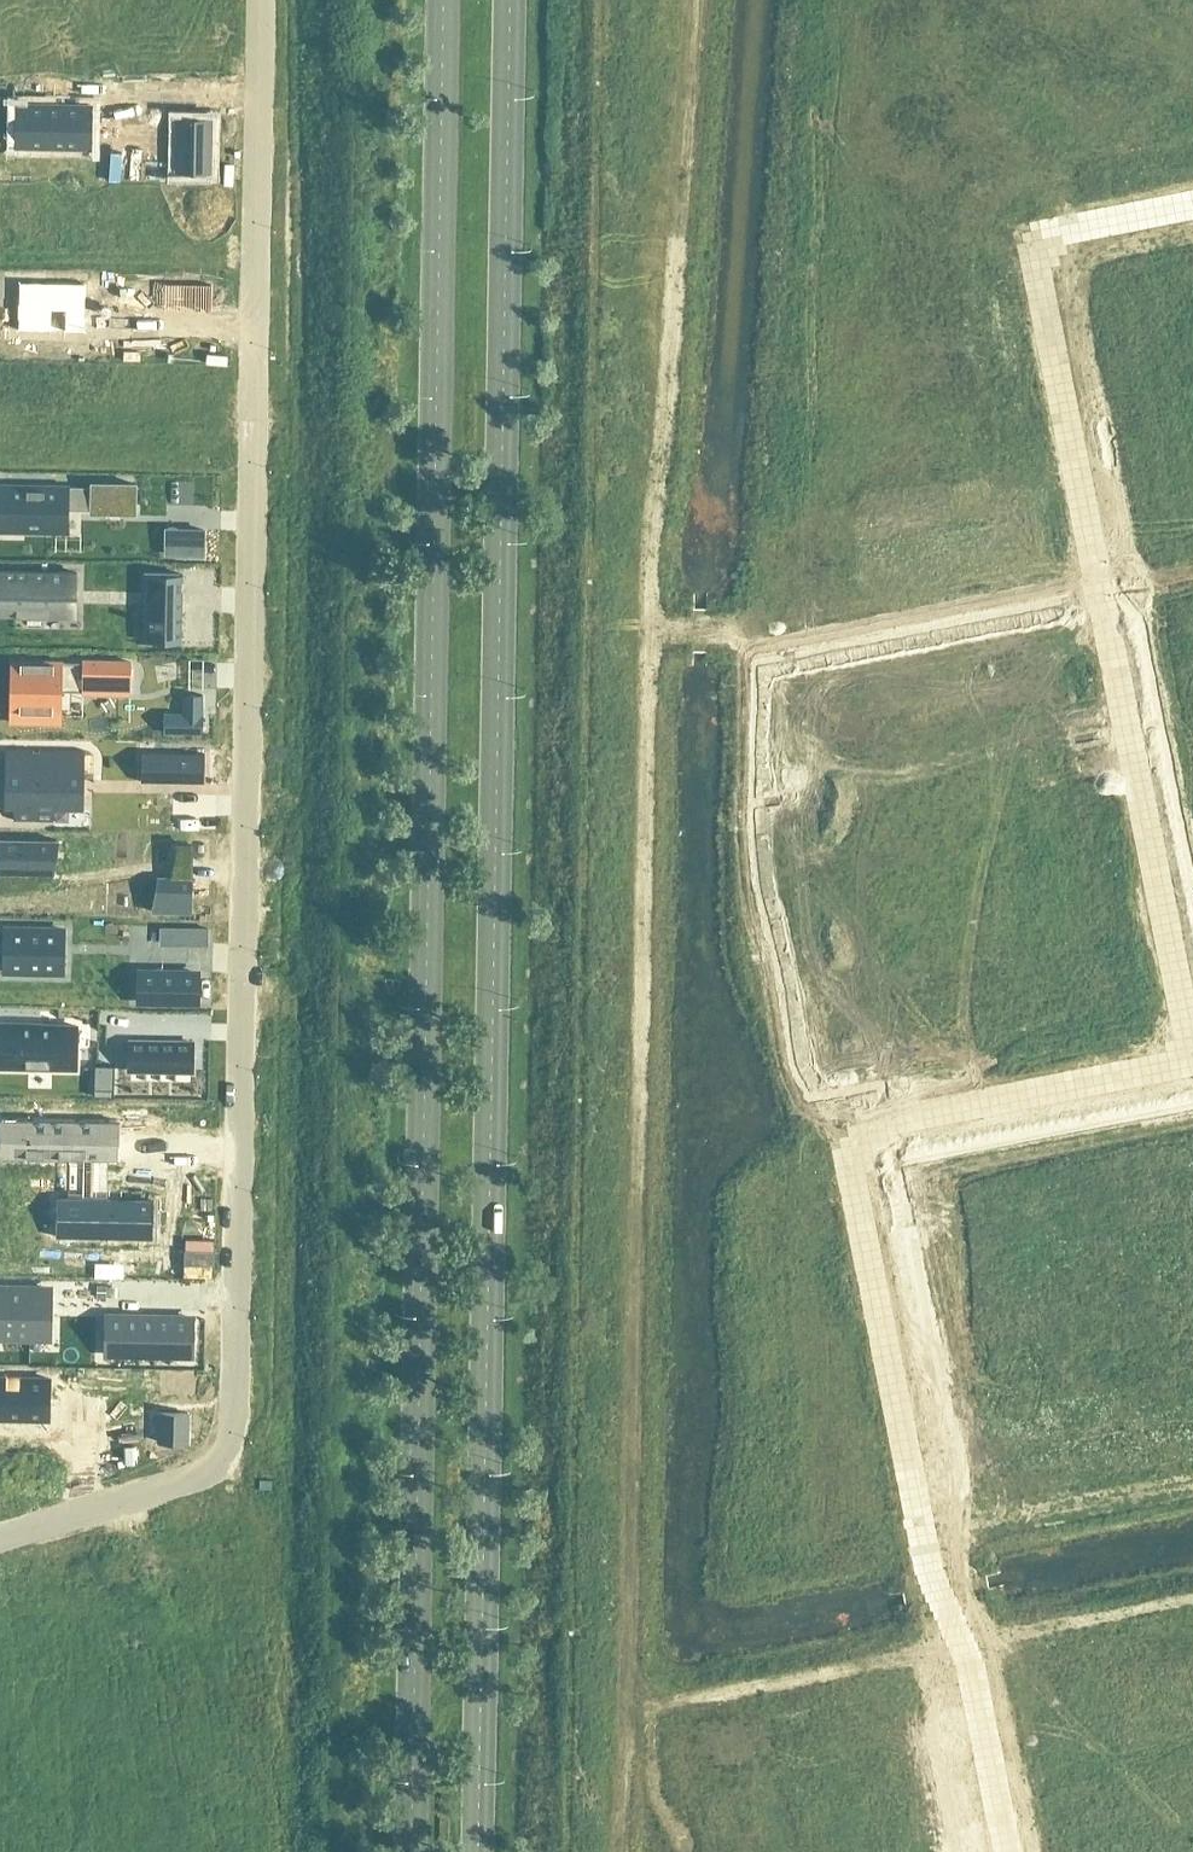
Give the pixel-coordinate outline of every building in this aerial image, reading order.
[(961,10),(972,17),(980,6),(972,0),(967,0),(961,10)] [(1002,12),(1011,0),(986,0),(1002,12)] [(961,10),(952,21),(963,29),(972,17),(961,10)] [(914,37),(901,40),(904,54),(917,51),(914,37)] [(865,42),(852,45),(854,59),(868,56),(865,42)] [(917,51),(904,54),(906,68),(920,65),(917,51)] [(868,56),(854,59),(857,73),(871,70),(868,56)] [(818,60),(805,62),(808,76),(821,74),(818,60)] [(821,74),(808,76),(810,90),(824,88),(821,74)] [(17,104),(17,127),(29,127),(28,145),(89,146),(90,105),(17,104)] [(178,119),(177,170),(208,171),(210,120),(178,119)] [(18,220),(18,222),(27,223),(27,241),(25,241),(25,243),(93,245),(93,242),(91,242),(91,225),(93,225),(93,217),(91,217),(92,195),(94,195),(94,192),(18,191),(18,193),(20,193),(20,220),(18,220)] [(911,253),(899,256),(901,266),(913,264),(911,253)] [(913,264),(901,266),(903,277),(915,274),(913,264)] [(915,274),(903,277),(905,287),(917,284),(915,274)] [(18,280),(17,330),(89,331),(90,282),(18,280)] [(194,284),(194,309),(211,310),(211,284),(194,284)] [(917,284),(905,287),(907,292),(906,292),(907,298),(919,295),(917,284)] [(787,346),(786,358),(797,359),(798,347),(787,346)] [(798,347),(797,359),(807,360),(808,348),(798,347)] [(808,348),(807,360),(818,361),(819,349),(808,348)] [(819,349),(818,361),(826,361),(826,362),(829,362),(830,349),(819,349)] [(995,354),(984,356),(986,368),(997,366),(995,354)] [(984,356),(974,358),(976,370),(986,368),(984,356)] [(974,358),(963,360),(966,372),(976,370),(974,358)] [(958,361),(953,362),(955,374),(966,372),(963,360),(958,361)] [(7,369),(5,432),(68,433),(69,414),(71,414),(72,396),(69,396),(69,371),(7,369)] [(137,372),(136,413),(189,414),(190,373),(137,372)] [(778,473),(777,485),(788,486),(788,474),(778,473)] [(788,474),(788,486),(798,487),(799,475),(788,474)] [(799,475),(798,487),(809,488),(809,476),(799,475)] [(809,476),(809,488),(819,488),(820,476),(818,476),(809,476)] [(135,483),(91,482),(91,486),(45,485),(0,484),(0,521),(25,521),(24,530),(66,532),(67,509),(67,501),(91,501),(91,510),(91,512),(135,513),(135,483)] [(914,511),(902,513),(904,524),(916,522),(914,511)] [(878,518),(878,529),(890,530),(890,519),(878,518)] [(916,522),(904,524),(906,534),(918,532),(916,522)] [(878,529),(877,539),(889,540),(890,530),(878,529)] [(918,532),(906,534),(908,545),(920,542),(918,532)] [(192,533),(192,553),(204,554),(204,533),(192,533)] [(877,539),(876,550),(888,551),(889,540),(877,539)] [(920,542),(908,545),(911,555),(923,553),(922,547),(921,548),(920,542)] [(875,555),(875,560),(887,561),(888,551),(876,550),(876,555),(875,555)] [(69,571),(0,570),(0,614),(69,615),(69,571)] [(144,573),(143,593),(142,636),(181,637),(182,605),(182,593),(183,573),(144,573)] [(12,659),(11,712),(59,713),(59,690),(82,691),(82,692),(130,693),(130,662),(82,660),(82,662),(62,661),(12,659)] [(183,713),(183,732),(202,733),(202,694),(183,694),(183,713)] [(1054,720),(1045,722),(1049,742),(1058,740),(1054,720)] [(1045,722),(1035,724),(1039,744),(1049,742),(1045,722)] [(992,732),(982,734),(986,754),(996,753),(992,732)] [(982,734),(973,736),(977,756),(986,754),(982,734)] [(3,806),(3,807),(13,807),(13,819),(12,819),(50,820),(50,819),(50,818),(49,818),(49,806),(73,807),(75,807),(75,793),(80,793),(81,752),(84,752),(84,750),(85,750),(5,748),(5,749),(5,750),(7,750),(7,751),(8,751),(8,770),(6,770),(6,771),(8,771),(8,777),(6,777),(6,778),(8,778),(7,789),(6,789),(6,790),(7,790),(7,796),(6,796),(6,797),(7,797),(7,804),(6,804),(6,805),(4,805),(4,806),(3,806)] [(141,780),(141,781),(171,781),(201,782),(201,780),(201,779),(201,772),(201,773),(201,771),(201,755),(202,755),(202,754),(203,754),(203,753),(203,752),(142,751),(142,753),(143,753),(143,779),(141,779),(141,780)] [(898,751),(889,753),(893,773),(902,771),(898,751)] [(889,753),(879,754),(883,775),(893,773),(889,753)] [(836,763),(826,765),(830,785),(840,783),(836,763)] [(826,765),(817,767),(821,787),(830,785),(826,765)] [(861,810),(840,814),(842,824),(863,820),(861,810)] [(863,820),(842,824),(844,833),(865,829),(863,820)] [(4,866),(3,885),(35,880),(35,867),(51,864),(55,839),(0,838),(0,866),(4,866)] [(178,845),(178,860),(192,860),(192,845),(178,845)] [(869,850),(848,854),(850,864),(871,860),(869,850)] [(871,860),(850,864),(852,873),(872,869),(871,860)] [(178,877),(178,910),(192,910),(192,877),(178,877)] [(876,890),(856,894),(858,903),(878,899),(876,890)] [(878,899),(858,903),(860,913),(880,909),(878,899)] [(5,927),(4,971),(62,972),(63,929),(5,927)] [(160,927),(159,942),(169,942),(169,928),(160,927)] [(197,928),(197,942),(207,943),(207,928),(197,928)] [(884,930),(864,934),(866,943),(886,939),(884,930)] [(886,939),(866,943),(868,953),(888,949),(886,939)] [(880,970),(870,971),(874,992),(884,990),(880,970)] [(139,971),(138,1000),(196,1001),(197,972),(139,971)] [(870,971),(861,973),(865,994),(874,992),(870,971)] [(840,977),(831,979),(835,1000),(844,998),(840,977)] [(831,979),(821,981),(825,1002),(835,1000),(831,979)] [(38,1061),(73,1061),(73,1021),(38,1019),(19,1019),(10,1019),(3,1019),(3,1023),(3,1034),(3,1045),(3,1057),(3,1060),(11,1060),(20,1061),(38,1061)] [(130,1038),(128,1065),(133,1069),(186,1070),(191,1066),(192,1038),(176,1039),(161,1038),(130,1038)] [(94,1064),(94,1088),(113,1089),(114,1064),(94,1064)] [(0,1119),(0,1142),(0,1151),(91,1153),(90,1197),(57,1196),(56,1236),(152,1238),(153,1215),(151,1215),(151,1200),(143,1200),(143,1198),(101,1197),(102,1160),(118,1160),(118,1158),(116,1158),(117,1121),(119,1121),(119,1119),(0,1117),(0,1119)] [(1040,1240),(1042,1250),(1056,1247),(1054,1238),(1040,1240)] [(995,1242),(997,1251),(1012,1248),(1010,1239),(995,1242)] [(1040,1240),(1025,1243),(1027,1253),(1042,1250),(1040,1240)] [(995,1242),(981,1245),(983,1254),(997,1251),(995,1242)] [(953,1250),(954,1260),(969,1257),(967,1247),(953,1250)] [(953,1250),(938,1253),(940,1263),(954,1260),(953,1250)] [(50,1336),(50,1335),(49,1335),(50,1291),(51,1291),(51,1289),(0,1288),(0,1335),(50,1336)] [(105,1350),(105,1352),(192,1354),(192,1352),(190,1352),(191,1319),(192,1319),(192,1317),(105,1316),(105,1317),(107,1317),(106,1350),(105,1350)] [(48,1419),(49,1377),(0,1376),(0,1418),(48,1419)] [(187,1441),(188,1412),(159,1412),(158,1441),(187,1441)] [(890,1728),(885,1729),(888,1742),(897,1740),(895,1727),(890,1728)] [(839,1738),(834,1739),(837,1752),(846,1751),(844,1737),(839,1738)] [(890,1756),(900,1754),(897,1740),(888,1742),(890,1756)] [(788,1748),(783,1749),(785,1763),(795,1761),(792,1747),(788,1748)] [(839,1766),(849,1764),(846,1751),(837,1752),(839,1766)] [(736,1758),(731,1759),(734,1773),(744,1771),(741,1757),(736,1758)] [(788,1776),(798,1774),(795,1761),(785,1763),(788,1776)] [(737,1786),(747,1784),(744,1771),(734,1773),(737,1786)] [(700,1801),(691,1803),(694,1820),(704,1818),(700,1801)] [(890,1816),(888,1806),(868,1810),(870,1820),(890,1816)] [(849,1813),(851,1824),(870,1820),(868,1810),(849,1813)]
